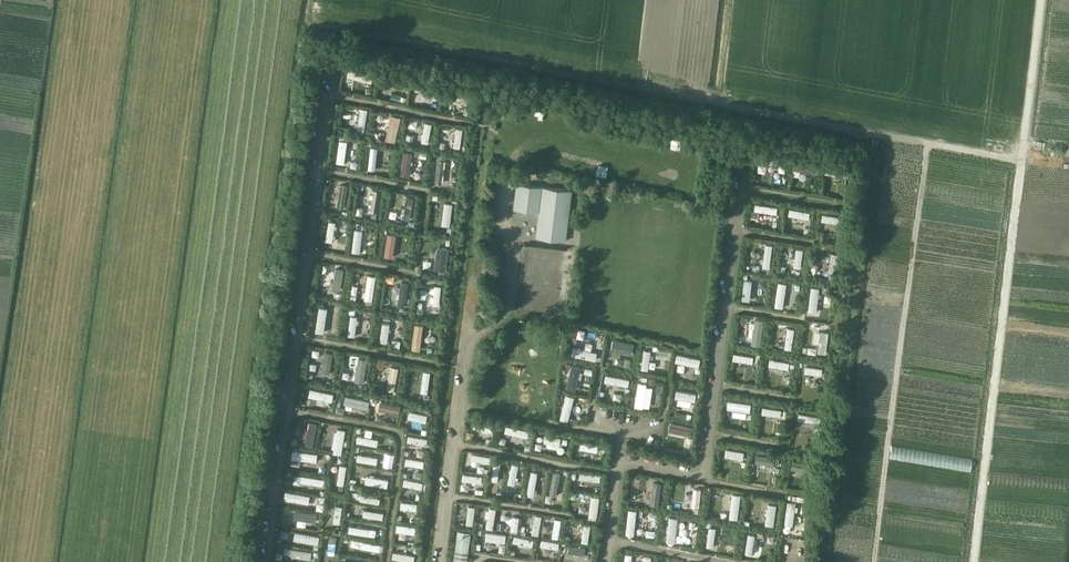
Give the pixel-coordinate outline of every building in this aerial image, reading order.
[(372,70),(348,67),(347,78),(371,81),(372,70)] [(407,79),(385,76),(384,83),(406,86),(407,79)] [(436,85),(416,82),(415,91),(435,93),(436,85)] [(470,94),(450,91),(449,98),(469,101),(470,94)] [(360,108),(358,129),(365,130),(368,109),(360,108)] [(398,114),(390,113),(387,137),(395,138),(398,114)] [(429,143),(432,122),(424,121),(421,142),(429,143)] [(460,148),(463,128),(456,127),(453,147),(460,148)] [(337,162),(344,163),(346,143),(340,142),(337,162)] [(374,169),(377,146),(371,145),(368,169),(374,169)] [(401,173),(410,174),(412,151),(404,150),(401,173)] [(781,156),(757,153),(756,160),(780,163),(781,156)] [(435,182),(444,183),(447,160),(438,158),(435,182)] [(816,161),(792,158),(790,168),(815,171),(816,161)] [(845,169),(826,166),(825,173),(844,176),(845,169)] [(536,236),(566,240),(572,189),(517,182),(514,209),(539,212),(536,236)] [(340,183),(337,206),(344,207),(347,184),(340,183)] [(372,189),(370,209),(378,210),(380,190),(372,189)] [(413,196),(406,195),(403,219),(410,220),(413,196)] [(444,201),(442,225),(449,226),(452,202),(444,201)] [(777,213),(778,205),(754,202),(753,210),(777,213)] [(808,218),(809,210),(789,207),(788,215),(808,218)] [(845,215),(822,212),(821,219),(844,222),(845,215)] [(326,240),(332,241),(334,221),(328,220),(326,240)] [(360,252),(363,229),(355,228),(352,251),(360,252)] [(385,255),(393,256),(396,233),(387,232),(385,255)] [(772,244),(765,243),(762,268),(769,269),(772,244)] [(438,245),(435,268),(444,269),(447,246),(438,245)] [(803,248),(795,247),(793,267),(800,268),(803,248)] [(838,253),(832,252),(829,271),(836,271),(838,253)] [(425,258),(424,265),(432,267),(433,259),(425,258)] [(335,267),(332,288),(341,289),(343,268),(335,267)] [(375,276),(367,275),(364,300),(372,300),(375,276)] [(746,278),(745,300),(752,300),(753,278),(746,278)] [(408,282),(401,281),(398,305),(405,306),(408,282)] [(786,283),(777,282),(774,305),(783,306),(786,283)] [(442,285),(435,284),(432,305),(439,305),(442,285)] [(819,286),(809,284),(806,310),(816,311),(819,286)] [(764,286),(753,285),(753,299),(763,299),(764,286)] [(317,329),(323,329),(326,308),(319,307),(317,329)] [(348,335),(355,336),(358,315),(350,314),(348,335)] [(759,344),(762,319),(754,318),(751,343),(759,344)] [(380,341),(387,342),(390,323),(382,322),(380,341)] [(412,348),(421,349),(424,324),(415,323),(412,348)] [(395,326),(394,335),(402,336),(402,327),(395,326)] [(792,348),(794,327),(787,326),(784,347),(792,348)] [(827,330),(819,329),(817,350),(824,351),(827,330)] [(613,337),(611,348),(632,352),(633,341),(613,337)] [(584,346),(598,348),(599,340),(585,338),(584,346)] [(595,359),(596,351),(571,346),(570,354),(595,359)] [(648,369),(650,349),(644,348),(641,369),(648,369)] [(325,351),(321,372),(329,373),(333,352),(325,351)] [(753,355),(733,352),(732,359),(752,361),(753,355)] [(700,356),(676,353),(675,363),(699,366),(700,356)] [(619,355),(617,362),(629,365),(631,358),(619,355)] [(368,359),(359,357),(354,380),(363,382),(368,359)] [(789,360),(768,358),(767,365),(788,368),(789,360)] [(391,365),(387,388),(394,390),(399,366),(391,365)] [(576,388),(579,366),(571,365),(567,387),(576,388)] [(822,367),(805,365),(804,372),(821,374),(822,367)] [(421,392),(428,393),(431,370),(424,369),(421,392)] [(603,382),(628,385),(629,376),(604,373),(603,382)] [(642,406),(646,382),(637,381),(634,405),(642,406)] [(309,396),(331,400),(333,392),(310,387),(309,396)] [(678,403),(694,405),(695,390),(677,389),(676,396),(679,396),(678,403)] [(568,421),(573,396),(563,394),(559,419),(568,421)] [(344,404),(367,408),(369,399),(345,395),(344,404)] [(378,408),(399,412),(401,403),(380,399),(378,408)] [(750,402),(728,399),(727,408),(748,410),(750,402)] [(781,408),(763,406),(762,413),(780,416),(781,408)] [(407,419),(425,422),(427,413),(408,409),(407,419)] [(816,415),(797,412),(796,419),(815,422),(816,415)] [(314,445),(318,421),(308,420),(305,444),(314,445)] [(492,431),(493,423),(473,420),(472,427),(492,431)] [(691,424),(669,422),(668,430),(690,433),(691,424)] [(528,436),(529,429),(505,425),(504,432),(528,436)] [(333,450),(342,451),(345,429),(336,428),(333,450)] [(559,444),(560,436),(544,434),(543,441),(559,444)] [(357,435),(356,442),(377,445),(378,438),(357,435)] [(408,435),(407,442),(426,445),(427,438),(408,435)] [(598,445),(580,442),(579,447),(597,450),(598,445)] [(723,457),(742,459),(743,451),(724,448),(723,457)] [(318,453),(292,450),(291,458),(317,461),(318,453)] [(386,450),(385,460),(394,462),(395,452),(386,450)] [(753,460),(776,463),(777,454),(754,451),(753,460)] [(488,455),(470,452),(469,458),(487,461),(488,455)] [(379,456),(357,453),(356,459),(378,462),(379,456)] [(406,457),(405,464),(423,467),(424,460),(406,457)] [(500,462),(494,461),(490,481),(497,482),(500,462)] [(791,461),(790,468),(810,470),(811,463),(791,461)] [(517,464),(509,463),(506,483),(514,484),(517,464)] [(340,464),(337,484),(344,485),(347,465),(340,464)] [(538,471),(531,469),(526,494),(534,496),(538,471)] [(561,471),(552,470),(548,492),(557,494),(561,471)] [(600,473),(580,470),(578,478),(599,481),(600,473)] [(461,478),(481,482),(482,475),(463,472),(461,478)] [(301,474),(300,482),(324,485),(325,477),(301,474)] [(388,478),(367,475),(366,482),(387,485),(388,478)] [(402,486),(422,489),(423,482),(403,479),(402,486)] [(653,480),(650,503),(658,504),(661,481),(653,480)] [(701,487),(692,486),(690,505),(698,506),(701,487)] [(714,489),(714,497),(721,498),(722,490),(714,489)] [(285,500),(309,503),(310,494),(286,491),(285,500)] [(380,496),(361,493),(360,500),(379,503),(380,496)] [(740,494),(731,493),(728,518),(737,520),(740,494)] [(601,497),(590,495),(587,518),(597,520),(601,497)] [(795,501),(788,500),(785,524),(792,525),(795,501)] [(401,501),(400,508),(416,511),(417,503),(401,501)] [(777,503),(768,502),(765,524),(774,525),(777,503)] [(342,506),(336,505),(333,522),(339,523),(342,506)] [(476,507),(468,505),(464,524),(473,526),(476,507)] [(496,507),(489,506),(485,526),(493,528),(496,507)] [(384,511),(363,508),(362,516),(383,519),(384,511)] [(293,517),(316,521),(317,512),(294,509),(293,517)] [(627,530),(635,531),(638,511),(630,510),(627,530)] [(541,514),(534,513),(531,532),(538,533),(541,514)] [(520,516),(512,515),(509,530),(517,532),(520,516)] [(674,543),(677,517),(671,516),(667,542),(674,543)] [(550,536),(559,538),(562,519),(553,517),(550,536)] [(580,540),(588,541),(591,522),(583,521),(580,540)] [(396,531),(415,534),(416,526),(398,523),(396,531)] [(371,528),(349,525),(348,532),(370,535),(371,528)] [(715,527),(709,526),(706,546),(712,547),(715,527)] [(486,530),(484,540),(504,543),(506,533),(486,530)] [(294,540),(317,543),(318,534),(295,531),(294,540)] [(471,532),(459,531),(454,561),(467,561),(471,532)] [(754,533),(747,532),(744,552),(751,553),(754,533)] [(514,534),(513,542),(532,545),(534,537),(514,534)] [(330,536),(327,552),(334,553),(337,537),(330,536)] [(540,537),(539,545),(560,548),(561,540),(540,537)] [(381,543),(361,540),(360,547),(380,550),(381,543)] [(563,550),(584,554),(586,545),(564,541),(563,550)] [(290,555),(311,558),(312,550),(292,547),(290,555)] [(393,551),(392,558),(413,561),(414,554),(393,551)]
